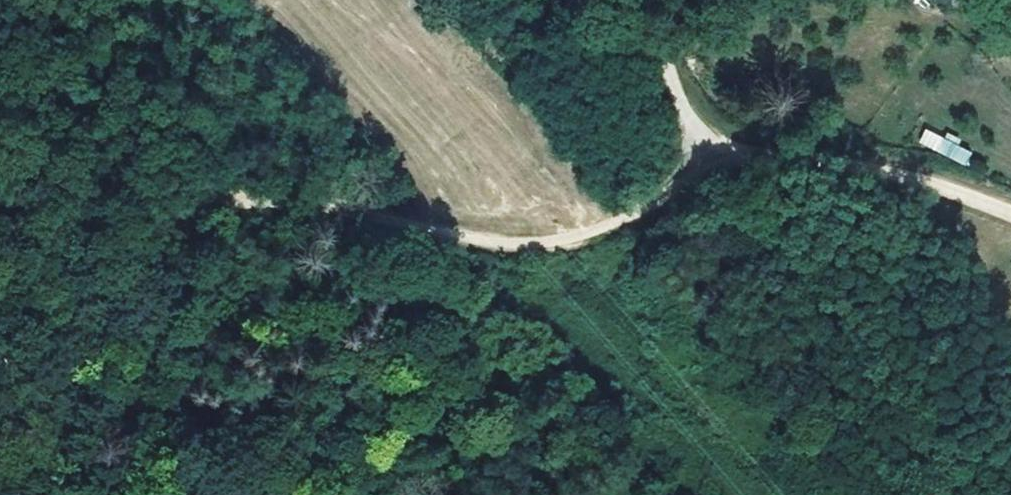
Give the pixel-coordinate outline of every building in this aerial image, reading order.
[(966,165),(973,151),(924,128),(918,143),(966,165)]
